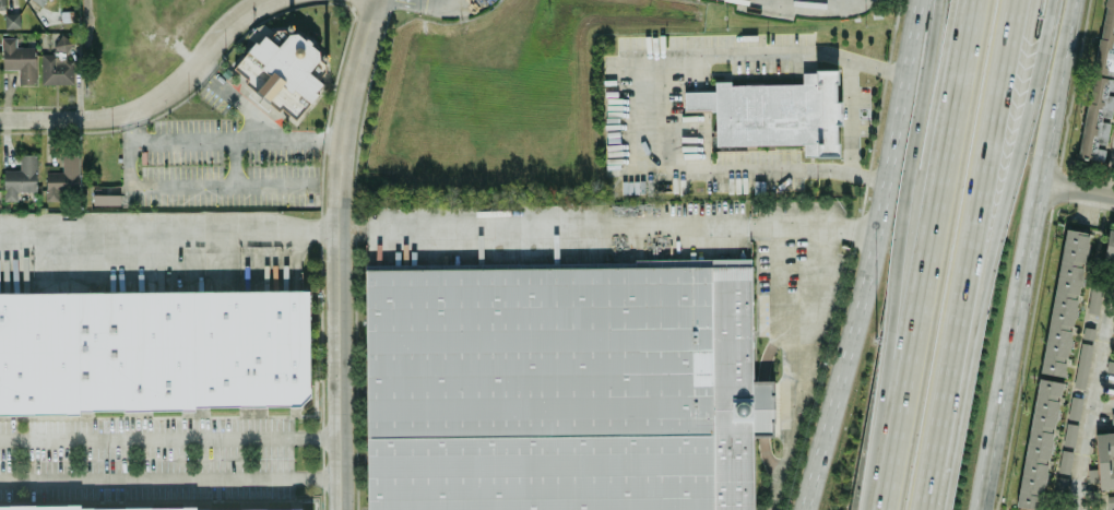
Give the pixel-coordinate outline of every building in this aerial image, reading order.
[(1102,161),(1113,92),(1113,35),(1110,34),(1113,11),(1113,0),(1106,0),(1079,157),(1102,161)] [(4,14),(5,28),(19,27),(19,14),(4,14)] [(278,45),(286,36),(272,24),(264,34),(278,45)] [(232,71),(295,121),(324,84),(308,71),(322,53),(294,30),(279,48),(262,34),(232,71)] [(41,84),(74,83),(74,55),(71,55),(71,34),(54,34),(54,53),(41,53),(41,84)] [(36,46),(16,46),(16,37),(2,36),(2,69),(18,69),(18,84),(35,84),(36,46)] [(715,144),(803,144),(803,156),(838,156),(838,125),(841,125),(841,101),(837,101),(837,70),(802,70),(802,84),(729,84),(729,81),(714,81),(714,91),(684,91),(684,109),(715,109),(715,144)] [(3,200),(17,201),(17,191),(36,191),(36,154),(19,154),(19,169),(3,169),(3,200)] [(45,200),(61,200),(61,192),(78,193),(79,156),(62,155),(62,172),(46,171),(45,200)] [(120,194),(92,193),(92,204),(119,204),(120,194)] [(1040,377),(1065,381),(1088,232),(1063,228),(1040,377)] [(1108,229),(1103,260),(1113,262),(1113,230),(1108,229)] [(754,436),(754,509),(366,509),(365,269),(750,265),(750,264),(751,264),(752,380),(772,380),(772,393),(773,393),(773,422),(772,422),(772,436),(754,436)] [(81,415),(0,415),(0,294),(311,292),(311,396),(303,406),(197,407),(197,411),(81,412),(81,415)] [(1093,339),(1095,329),(1085,327),(1083,337),(1093,339)] [(1092,340),(1082,338),(1075,386),(1085,388),(1092,340)] [(1019,506),(1043,509),(1059,381),(1035,378),(1019,506)] [(1068,418),(1079,419),(1082,397),(1070,396),(1068,418)] [(1074,446),(1078,424),(1066,422),(1062,444),(1074,446)] [(1113,488),(1113,458),(1113,431),(1095,432),(1098,488),(1113,488)] [(1057,471),(1069,473),(1073,451),(1061,449),(1057,471)] [(1102,507),(1113,506),(1113,495),(1102,495),(1102,507)]
